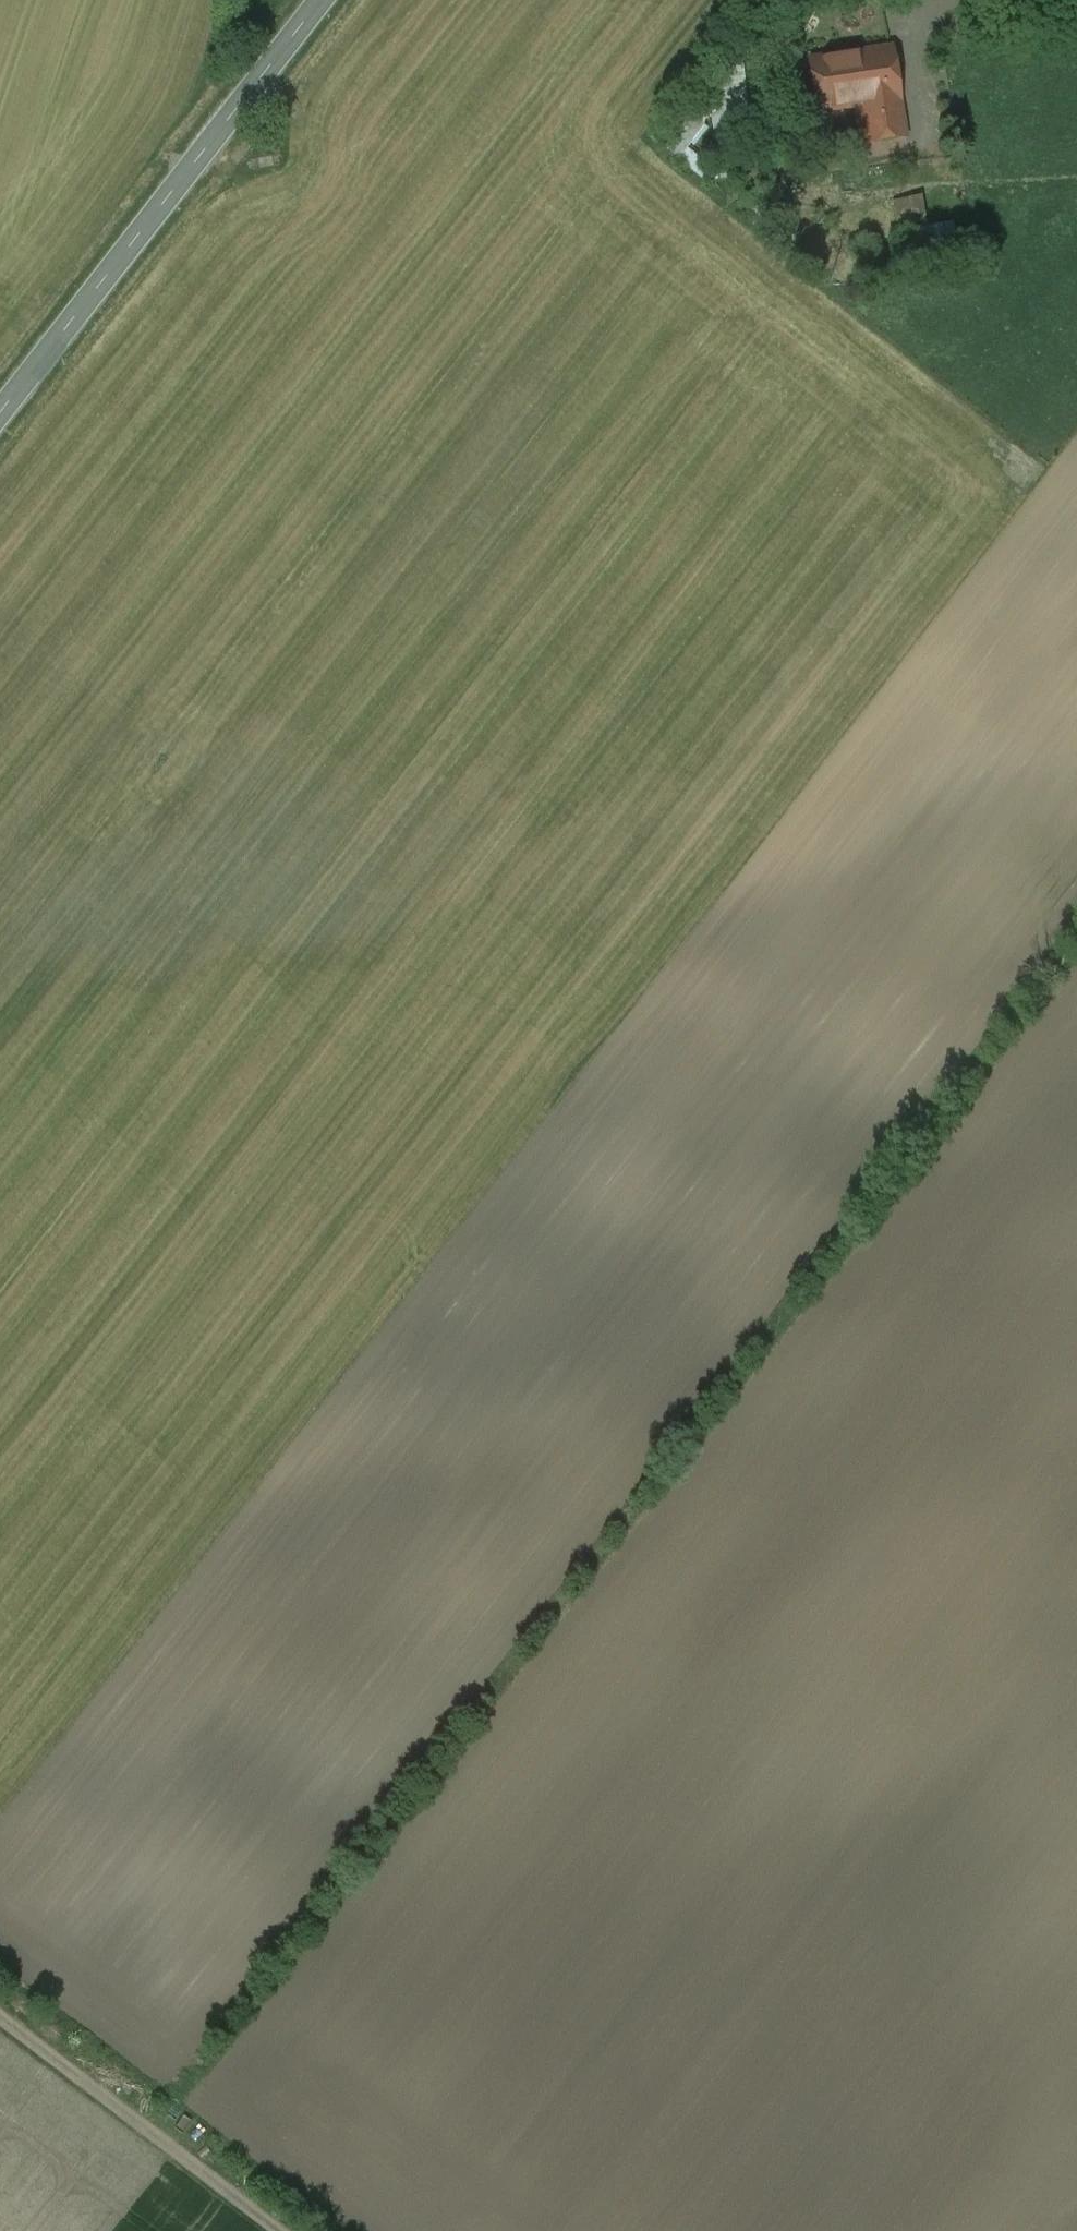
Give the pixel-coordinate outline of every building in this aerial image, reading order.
[(906,31),(814,41),(822,115),(873,110),(875,127),(916,122),(906,31)] [(698,104),(674,132),(694,149),(718,121),(698,104)] [(933,193),(900,196),(903,231),(932,228),(934,248),(964,245),(962,221),(936,223),(933,193)]
